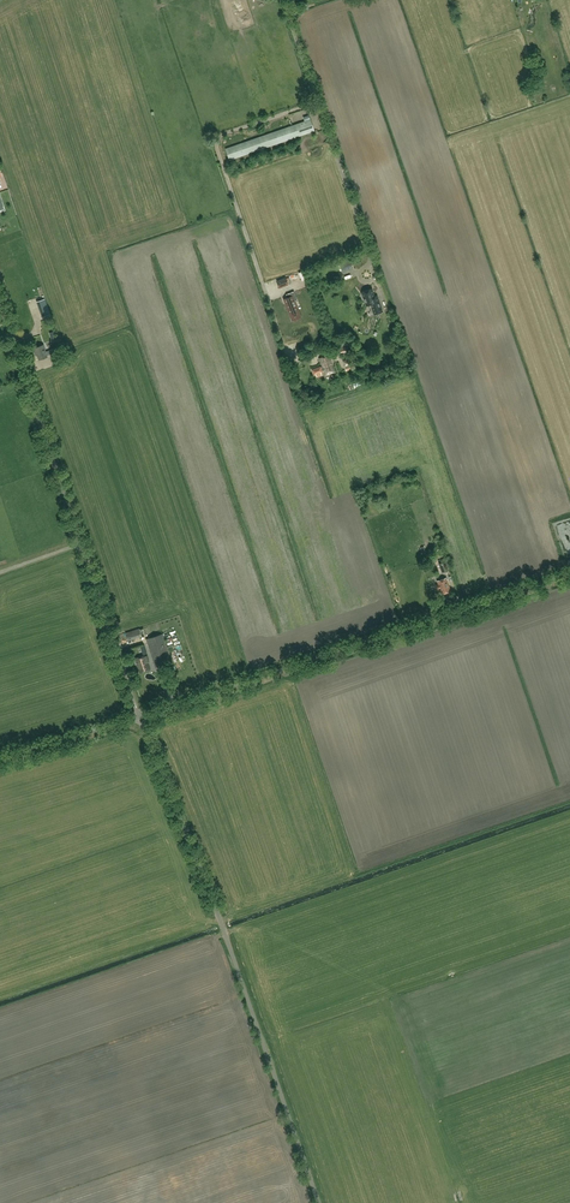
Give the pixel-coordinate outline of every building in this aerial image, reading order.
[(305,121),(226,149),(230,160),(314,131),(310,119),(305,121)] [(350,259),(339,262),(342,271),(353,267),(350,259)] [(286,278),(278,281),(280,288),(289,285),(286,278)] [(377,295),(374,296),(372,288),(362,292),(362,293),(361,294),(363,299),(364,298),(367,306),(370,305),(374,315),(383,312),(377,295)] [(297,300),(294,293),(287,295),(288,298),(284,300),(288,311),(289,310),(291,317),(298,315),(300,318),(294,301),(297,300)] [(45,299),(38,301),(43,316),(50,314),(45,299)] [(50,350),(46,352),(44,344),(33,348),(36,356),(38,355),(39,359),(48,356),(47,355),(51,354),(54,362),(62,359),(58,347),(50,350)] [(342,355),(348,353),(349,350),(348,347),(346,346),(340,348),(338,350),(339,354),(342,355)] [(329,355),(319,358),(321,364),(322,364),(326,375),(334,372),(330,362),(331,362),(329,355)] [(348,359),(342,361),(346,373),(351,371),(348,359)] [(446,562),(439,564),(442,572),(449,570),(446,562)] [(446,578),(437,581),(438,584),(436,585),(438,590),(440,589),(442,594),(451,591),(446,578)] [(128,641),(142,636),(139,628),(125,633),(128,641)] [(163,633),(146,639),(155,667),(172,662),(163,633)] [(149,669),(144,655),(135,658),(140,672),(149,669)]
